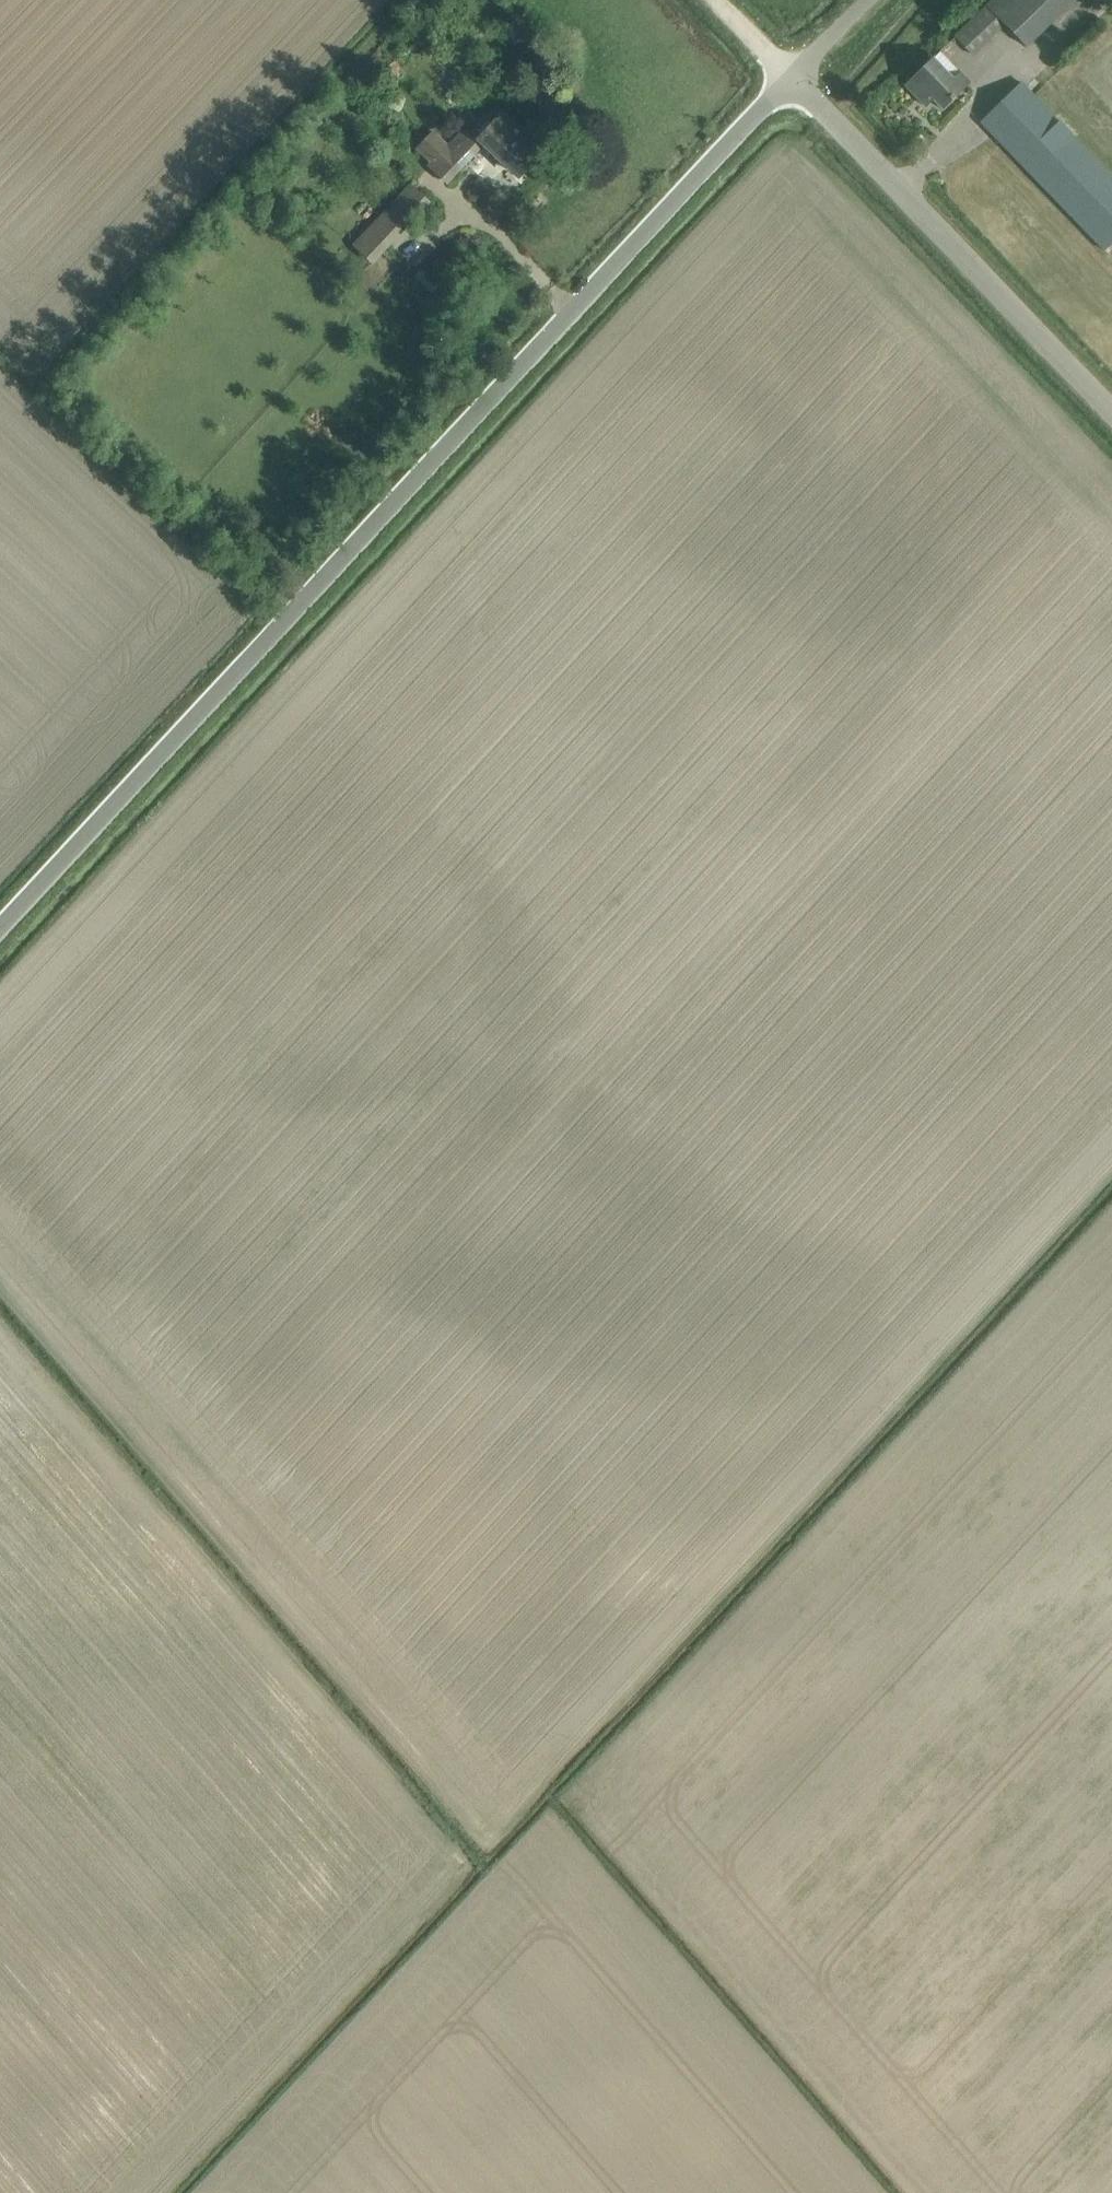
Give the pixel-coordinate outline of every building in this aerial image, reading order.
[(986,6),(1005,26),(1013,34),(1048,0),(993,0),(986,6)] [(972,20),(955,36),(970,52),(974,56),(991,40),(972,20)] [(970,84),(959,72),(939,52),(904,85),(926,107),(933,100),(943,110),(970,84)] [(1111,242),(1111,177),(1021,83),(997,108),(980,123),(1104,250),(1111,242)] [(450,181),(485,144),(519,177),(542,153),(502,115),(494,124),(487,117),(474,131),(467,125),(448,145),(433,131),(417,149),(431,162),(428,166),(436,174),(439,171),(450,181)] [(429,203),(410,185),(397,199),(416,217),(429,203)] [(372,225),(355,243),(353,244),(372,262),(391,243),(372,225)]
